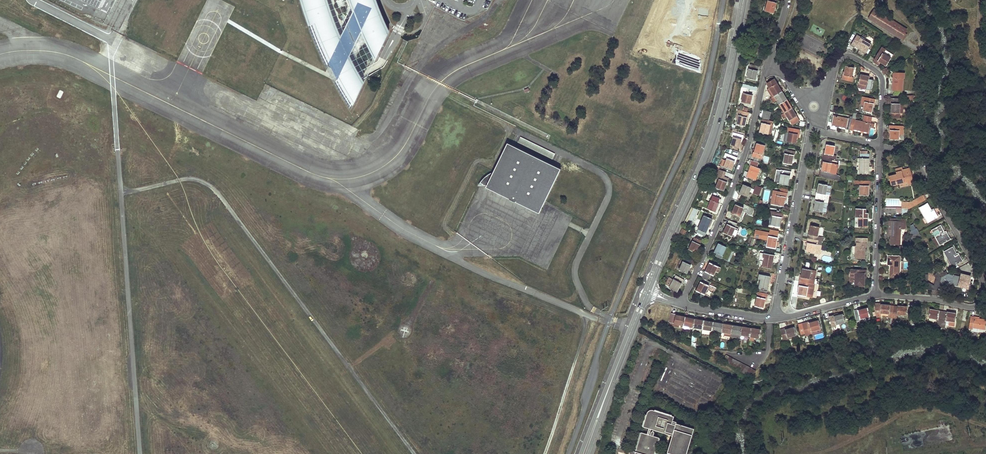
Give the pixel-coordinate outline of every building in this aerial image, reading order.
[(355,13),(343,38),(335,18),(329,0),(302,0),(304,6),(310,26),(315,25),(319,38),(328,57),(340,81),(348,96),(355,106),(366,84),(351,57),(363,33),(368,44),(377,61),(391,32),(384,15),(378,0),(351,0),(355,13)] [(783,0),(770,0),(770,1),(768,1),(765,11),(773,14),(777,0),(783,2),(783,0)] [(905,33),(907,30),(874,10),(869,19),(901,38),(902,38),(905,33)] [(855,47),(866,53),(871,45),(860,39),(861,38),(857,35),(851,45),(855,48),(855,47)] [(893,55),(882,48),(874,60),(878,62),(878,60),(880,62),(886,66),(893,55)] [(579,64),(572,78),(581,82),(588,68),(579,64)] [(747,78),(755,80),(757,74),(757,73),(756,73),(757,71),(758,71),(759,66),(750,64),(747,78)] [(842,79),(852,81),(853,77),(852,77),(854,68),(846,66),(844,72),(844,73),(845,73),(845,75),(843,75),(842,79)] [(893,90),(902,91),(903,78),(904,78),(904,73),(894,72),(893,73),(893,78),(893,82),(893,90)] [(869,79),(870,77),(863,75),(862,76),(860,76),(858,83),(865,84),(868,85),(867,89),(871,90),(873,80),(869,79)] [(768,90),(772,98),(781,92),(782,92),(779,87),(778,86),(778,87),(776,85),(778,84),(777,83),(775,79),(767,84),(770,88),(768,90)] [(742,102),(750,104),(751,98),(751,97),(751,95),(748,94),(749,89),(742,87),(740,92),(744,93),(742,102)] [(777,100),(780,104),(786,100),(787,100),(783,94),(782,94),(781,92),(772,98),(771,99),(773,102),(777,100)] [(863,111),(871,113),(872,106),(873,99),(864,97),(863,101),(865,102),(864,106),(863,111)] [(892,106),(891,113),(891,118),(899,118),(899,113),(900,103),(900,99),(892,98),(892,104),(893,104),(893,106),(892,106)] [(782,108),(785,113),(791,108),(792,108),(789,103),(788,102),(787,102),(786,100),(780,104),(780,105),(782,108)] [(791,108),(785,113),(782,115),(784,119),(787,117),(793,125),(800,120),(794,111),(793,110),(793,111),(791,108)] [(737,124),(745,126),(746,120),(746,117),(748,118),(749,113),(738,110),(736,119),(738,119),(737,124)] [(863,122),(855,120),(856,114),(853,113),(852,116),(851,120),(850,129),(861,131),(861,130),(863,130),(863,131),(868,133),(869,127),(868,127),(869,123),(870,123),(871,117),(864,115),(863,122)] [(850,129),(851,120),(834,116),(834,120),(832,119),(831,125),(837,126),(837,125),(838,125),(838,126),(850,129)] [(769,133),(771,125),(762,123),(760,130),(761,130),(761,133),(768,134),(769,133)] [(899,134),(903,134),(903,126),(890,125),(889,130),(891,130),(891,132),(890,132),(890,133),(890,139),(899,140),(899,134)] [(788,142),(796,144),(797,138),(797,137),(796,137),(797,134),(798,135),(799,130),(789,128),(788,133),(789,133),(788,142)] [(731,146),(739,148),(741,142),(740,141),(741,139),(742,139),(743,136),(733,133),(732,137),(733,137),(731,146)] [(484,185),(541,212),(547,199),(562,168),(558,165),(508,141),(505,140),(489,173),(481,178),(478,184),(484,185)] [(761,159),(765,146),(757,143),(755,149),(755,150),(756,150),(755,153),(754,152),(752,156),(761,159)] [(833,155),(835,146),(827,144),(825,151),(826,151),(826,153),(825,153),(824,153),(823,157),(836,160),(836,158),(836,156),(833,155)] [(792,165),(793,158),(793,157),(792,157),(793,155),(794,156),(795,151),(786,149),(785,152),(787,153),(787,154),(785,153),(783,163),(792,165)] [(724,167),(732,170),(734,164),(734,163),(734,161),(736,162),(737,158),(725,153),(724,157),(727,158),(726,161),(724,167)] [(869,167),(869,154),(860,154),(860,163),(860,169),(860,173),(869,174),(869,171),(869,167)] [(821,176),(836,179),(837,176),(837,174),(835,174),(836,167),(835,167),(836,164),(838,165),(839,160),(836,160),(823,157),(822,162),(823,162),(824,162),(824,164),(823,164),(821,176)] [(756,180),(760,169),(757,167),(759,162),(751,160),(750,165),(751,165),(747,177),(756,180)] [(716,188),(724,191),(726,185),(727,185),(729,178),(724,176),(725,171),(719,169),(718,169),(716,173),(721,175),(719,179),(716,188)] [(913,180),(910,169),(902,171),(897,172),(897,174),(889,176),(892,186),(900,183),(913,180)] [(788,186),(789,179),(789,178),(788,178),(789,176),(791,176),(791,172),(781,170),(780,174),(781,175),(779,184),(788,186)] [(860,195),(868,196),(869,189),(869,188),(868,188),(868,186),(870,186),(870,181),(858,181),(857,186),(860,186),(860,195)] [(748,196),(751,188),(743,184),(741,190),(741,191),(740,193),(748,196)] [(825,194),(827,185),(819,184),(818,190),(818,191),(819,191),(818,192),(817,192),(816,196),(827,199),(828,195),(825,194)] [(786,197),(787,193),(774,191),(771,204),(784,206),(785,200),(784,200),(785,197),(786,197)] [(707,209),(715,212),(718,206),(718,205),(718,203),(720,204),(722,199),(713,196),(707,209)] [(822,212),(824,202),(827,203),(827,199),(816,196),(815,201),(816,201),(816,203),(815,203),(814,210),(822,212)] [(925,200),(923,196),(910,203),(908,203),(908,209),(910,209),(925,200)] [(928,222),(938,217),(935,212),(932,214),(930,210),(931,210),(927,203),(920,208),(928,222)] [(740,217),(744,207),(736,204),(733,211),(734,211),(733,214),(740,217)] [(859,227),(867,228),(867,221),(866,221),(867,213),(866,213),(866,209),(856,209),(856,213),(856,218),(859,218),(859,227)] [(771,226),(780,227),(781,221),(781,220),(781,218),(782,218),(783,214),(771,211),(770,216),(773,216),(771,226)] [(712,219),(704,216),(697,232),(705,236),(709,227),(708,226),(709,224),(710,225),(712,219)] [(737,224),(729,220),(725,229),(725,230),(725,231),(724,233),(732,236),(737,224)] [(905,228),(905,222),(895,222),(892,222),(890,221),(889,232),(894,233),(894,236),(891,236),(891,244),(900,245),(901,228),(905,228)] [(911,236),(919,232),(917,228),(916,229),(913,224),(911,226),(911,231),(910,232),(911,237),(911,236)] [(823,241),(824,237),(818,236),(819,227),(811,225),(810,232),(810,235),(808,234),(808,238),(817,240),(819,241),(823,241)] [(940,245),(950,239),(948,235),(944,237),(942,234),(944,232),(940,225),(932,230),(940,245)] [(777,242),(779,231),(770,229),(770,233),(765,232),(765,236),(769,236),(767,247),(776,249),(776,246),(777,242)] [(817,240),(808,238),(807,243),(808,243),(808,245),(807,245),(806,252),(819,255),(821,245),(818,245),(816,244),(817,240)] [(689,250),(696,253),(699,247),(700,244),(693,241),(689,250)] [(855,259),(865,259),(865,246),(867,247),(867,243),(859,242),(859,246),(856,246),(856,247),(856,253),(855,259)] [(728,261),(733,250),(726,246),(726,247),(719,243),(716,249),(715,249),(714,252),(717,253),(715,256),(721,259),(722,259),(728,261)] [(952,267),(962,261),(960,257),(956,259),(954,255),(957,254),(953,247),(944,252),(952,267)] [(925,258),(926,255),(921,253),(918,251),(915,249),(913,252),(925,258)] [(911,251),(911,256),(924,262),(925,258),(913,252),(911,251)] [(763,267),(771,269),(773,263),(773,262),(772,262),(772,260),(774,260),(775,256),(774,256),(774,255),(764,253),(764,254),(760,253),(759,257),(765,258),(763,267)] [(899,278),(900,256),(888,256),(888,261),(893,261),(893,264),(890,264),(890,265),(890,277),(899,278)] [(679,270),(687,274),(689,267),(690,265),(692,266),(693,262),(686,259),(685,262),(683,261),(679,270)] [(719,272),(721,268),(710,263),(707,269),(707,270),(708,270),(707,272),(705,271),(702,278),(708,280),(711,274),(714,275),(716,271),(719,272)] [(817,271),(811,270),(803,268),(802,274),(801,275),(802,275),(802,277),(800,277),(799,281),(814,284),(817,271)] [(866,274),(866,270),(858,270),(858,273),(855,273),(855,270),(851,269),(851,273),(855,274),(855,286),(864,286),(864,280),(864,274),(866,274)] [(934,288),(939,289),(942,277),(938,272),(934,275),(936,278),(934,285),(934,288)] [(759,288),(768,290),(769,284),(769,283),(768,283),(769,281),(770,281),(771,277),(770,277),(770,276),(760,274),(759,279),(761,279),(759,288)] [(916,287),(927,288),(927,281),(928,274),(917,274),(916,287)] [(939,289),(944,290),(947,274),(942,277),(939,289)] [(968,288),(970,276),(965,275),(964,280),(960,280),(961,277),(953,275),(951,284),(968,288)] [(669,288),(677,292),(680,286),(681,286),(680,286),(681,284),(682,285),(685,280),(676,276),(669,288)] [(697,291),(705,295),(710,282),(705,279),(703,283),(701,282),(698,287),(698,288),(698,289),(699,289),(697,291)] [(813,288),(814,284),(799,281),(799,286),(800,286),(800,288),(799,288),(798,295),(806,296),(808,287),(812,288),(813,288)] [(927,288),(927,289),(939,290),(939,289),(934,288),(934,285),(927,281),(927,288)] [(755,306),(764,308),(765,301),(764,301),(765,299),(766,300),(767,294),(759,292),(758,297),(757,297),(755,306)] [(888,317),(893,317),(893,314),(894,306),(890,306),(890,305),(884,305),(883,305),(881,305),(875,304),(877,316),(881,316),(881,313),(888,314),(888,317)] [(894,306),(893,314),(897,315),(907,315),(907,307),(900,306),(900,307),(894,306)] [(860,319),(870,317),(868,308),(861,309),(861,310),(861,311),(858,311),(858,309),(855,310),(857,321),(861,321),(860,319)] [(941,326),(943,312),(939,311),(940,311),(933,310),(930,310),(929,318),(938,319),(937,326),(941,327),(941,326)] [(943,312),(941,326),(946,327),(946,324),(946,323),(945,323),(946,320),(950,321),(949,325),(955,326),(957,314),(950,313),(943,312)] [(679,324),(683,325),(685,318),(685,317),(679,315),(678,315),(678,316),(676,316),(676,314),(671,313),(669,322),(672,323),(679,324)] [(829,316),(832,326),(837,325),(837,324),(845,322),(843,314),(837,315),(836,316),(834,317),(834,315),(829,316)] [(689,326),(693,327),(695,320),(695,319),(689,318),(688,317),(688,318),(685,318),(683,325),(689,326)] [(985,326),(985,320),(979,319),(974,318),(974,317),(971,317),(969,328),(979,330),(979,332),(985,332),(985,326)] [(693,328),(703,329),(704,321),(704,320),(698,319),(697,319),(697,320),(695,320),(693,327),(693,328)] [(802,324),(806,336),(813,334),(812,331),(821,329),(819,320),(814,321),(802,324)] [(703,329),(712,331),(713,322),(708,321),(707,321),(704,321),(703,329)] [(716,331),(722,332),(723,324),(723,323),(717,322),(716,322),(716,323),(713,322),(712,331),(712,334),(715,334),(716,331)] [(722,332),(725,333),(724,336),(731,337),(731,333),(732,326),(732,325),(726,324),(726,325),(723,324),(722,332)] [(731,333),(741,335),(742,327),(742,326),(736,326),(735,325),(735,326),(732,326),(731,333)] [(741,335),(750,336),(751,329),(751,328),(745,327),(745,328),(742,327),(741,335)] [(792,337),(797,335),(795,327),(788,329),(788,330),(786,330),(785,329),(781,330),(784,340),(788,339),(788,337),(792,337)] [(760,338),(761,329),(754,328),(754,329),(751,329),(750,336),(750,337),(754,337),(760,338)] [(694,428),(677,423),(677,421),(673,420),(674,416),(654,410),(652,410),(649,410),(647,412),(643,426),(649,428),(647,434),(641,432),(636,451),(631,450),(630,451),(629,452),(630,453),(654,453),(659,437),(653,436),(655,432),(654,431),(653,431),(652,431),(651,432),(650,435),(649,434),(651,429),(667,433),(667,431),(673,433),(673,435),(667,453),(687,453),(694,428)]
